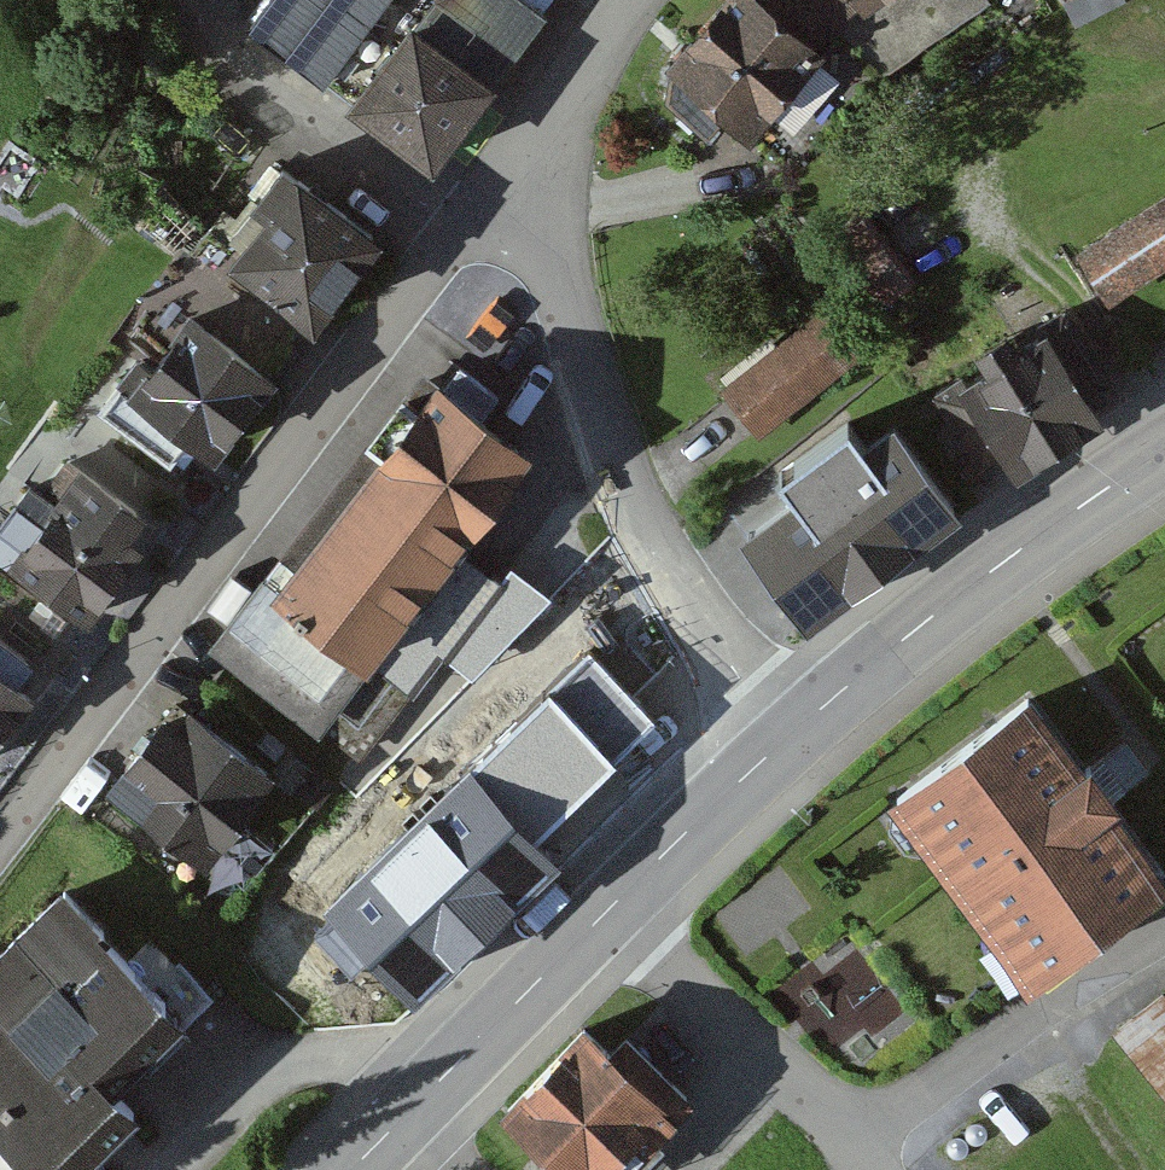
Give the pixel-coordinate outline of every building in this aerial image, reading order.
[(389,0),(268,0),(245,29),(286,60),(298,69),(323,88),(389,0)] [(345,112),(432,177),(498,89),(495,87),(547,17),(524,0),(434,0),(414,27),(410,24),(345,112)] [(984,0),(729,0),(665,77),(745,149),(759,135),(790,163),(859,80),(989,7),(984,0)] [(379,251),(286,180),(221,266),(314,336),(379,251)] [(1076,256),(1105,305),(1164,270),(1164,203),(1076,256)] [(274,384),(185,318),(122,403),(210,469),(274,384)] [(855,364),(818,318),(723,394),(761,440),(855,364)] [(1097,420),(1047,342),(948,406),(998,484),(1097,420)] [(530,457),(436,387),(274,601),(367,672),(530,457)] [(791,504),(738,544),(806,635),(962,519),(894,428),(863,451),(848,432),(776,485),(791,504)] [(152,534),(74,475),(3,569),(80,628),(152,534)] [(678,724),(621,660),(531,741),(588,804),(678,724)] [(0,682),(0,748),(32,706),(0,682)] [(1032,693),(896,793),(951,868),(1029,974),(1032,974),(1081,936),(1139,895),(1164,875),(1164,873),(1099,782),(1032,693)] [(263,774),(172,715),(112,809),(202,867),(263,774)] [(534,835),(472,768),(315,912),(371,974),(387,959),(403,977),(501,888),(490,876),(534,835)] [(62,899),(0,959),(0,1148),(21,1169),(80,1169),(131,1121),(111,1099),(186,1027),(62,899)] [(1117,1040),(1164,1101),(1164,1003),(1117,1040)] [(587,1038),(506,1123),(555,1169),(624,1169),(672,1119),(587,1038)]
